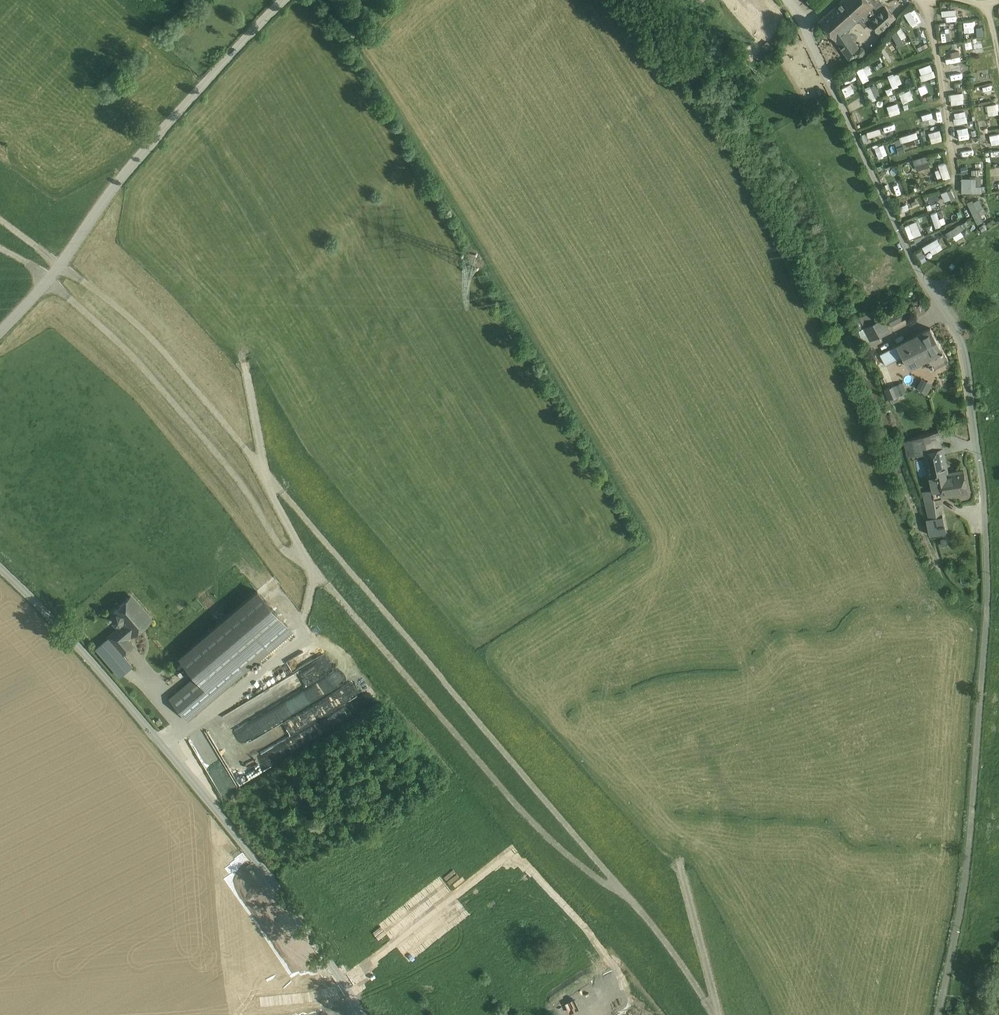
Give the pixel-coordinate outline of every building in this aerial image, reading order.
[(806,0),(817,12),(830,0),(807,0),(806,0)] [(820,20),(829,31),(827,34),(832,40),(835,38),(836,38),(846,30),(859,18),(871,7),(873,5),(869,0),(842,0),(820,20)] [(880,0),(869,0),(873,5),(871,7),(872,8),(880,0)] [(880,0),(872,8),(877,14),(885,6),(880,0)] [(877,14),(869,21),(870,21),(879,32),(895,17),(885,6),(877,14)] [(871,7),(859,18),(865,25),(870,21),(869,21),(877,14),(872,8),(871,7)] [(925,25),(923,18),(917,20),(916,15),(903,19),(907,31),(925,25)] [(941,22),(942,40),(950,40),(949,21),(941,22)] [(963,21),(964,32),(975,32),(974,21),(963,21)] [(905,43),(903,38),(906,36),(902,27),(891,32),(898,46),(905,43)] [(846,30),(836,38),(846,52),(850,57),(857,53),(858,54),(859,54),(860,55),(861,54),(862,54),(863,53),(864,52),(864,51),(864,50),(864,49),(863,49),(863,48),(861,47),(860,47),(858,48),(854,41),(846,30)] [(889,64),(897,58),(891,48),(882,54),(889,64)] [(947,63),(962,58),(959,49),(950,51),(952,56),(946,58),(947,63)] [(869,78),(867,75),(872,72),(867,62),(855,68),(862,82),(869,78)] [(931,63),(918,67),(922,79),(935,75),(931,63)] [(960,67),(950,69),(952,78),(962,77),(960,67)] [(888,75),(892,87),(902,84),(898,72),(888,75)] [(845,96),(855,92),(851,83),(842,88),(845,96)] [(871,101),(881,96),(875,83),(864,87),(871,101)] [(981,87),(982,91),(993,88),(992,83),(981,87)] [(910,89),(899,92),(902,103),(913,99),(910,89)] [(951,103),(964,102),(964,91),(950,92),(951,103)] [(897,103),(887,106),(889,115),(900,112),(897,103)] [(966,110),(954,111),(955,122),(967,121),(966,110)] [(930,113),(919,115),(921,126),(932,124),(930,113)] [(881,126),(885,137),(895,134),(892,123),(881,126)] [(958,138),(969,137),(968,126),(957,127),(958,138)] [(867,130),(868,137),(882,133),(880,127),(867,130)] [(941,129),(929,131),(930,141),(942,139),(941,129)] [(899,136),(901,142),(918,136),(917,130),(899,136)] [(912,159),(916,170),(930,165),(927,154),(912,159)] [(940,168),(936,169),(937,179),(950,177),(947,161),(939,163),(940,168)] [(981,176),(961,176),(962,192),(986,191),(985,184),(981,185),(981,176)] [(901,181),(891,184),(894,194),(904,191),(901,181)] [(952,188),(942,192),(945,201),(955,197),(952,188)] [(979,197),(967,202),(976,223),(987,218),(979,197)] [(929,209),(940,205),(938,199),(926,204),(929,209)] [(936,226),(942,224),(937,210),(931,212),(936,226)] [(910,237),(922,232),(916,219),(904,224),(910,237)] [(964,234),(961,229),(969,224),(966,219),(946,231),(950,236),(952,235),(955,239),(964,234)] [(937,237),(922,244),(925,250),(930,248),(933,252),(943,247),(937,237)] [(916,249),(921,260),(926,258),(920,247),(916,249)] [(900,307),(886,314),(891,323),(905,317),(900,307)] [(862,316),(856,318),(860,329),(865,327),(865,326),(862,316)] [(865,326),(865,327),(871,338),(889,329),(883,317),(865,326)] [(931,327),(897,344),(903,355),(909,366),(925,358),(942,349),(931,327)] [(897,344),(880,353),(886,364),(903,355),(897,344)] [(942,349),(925,358),(930,369),(948,360),(942,349)] [(921,375),(916,386),(928,392),(933,382),(921,375)] [(904,381),(885,386),(889,402),(900,399),(898,393),(907,391),(904,381)] [(939,430),(910,439),(913,453),(925,451),(925,450),(942,447),(939,430)] [(942,447),(925,450),(925,451),(933,489),(933,490),(941,488),(938,474),(947,473),(947,472),(942,447)] [(964,469),(947,472),(947,473),(938,474),(941,488),(942,495),(968,491),(964,469)] [(933,489),(923,491),(929,517),(940,515),(938,507),(935,507),(933,490),(933,489)] [(170,691),(186,714),(299,636),(267,589),(183,647),(199,671),(170,691)] [(109,639),(125,655),(134,647),(131,643),(152,623),(133,604),(115,621),(124,631),(121,634),(118,631),(109,639)] [(277,696),(293,686),(294,688),(305,681),(305,682),(325,670),(317,656),(306,662),(309,667),(273,688),(277,696)] [(294,656),(286,660),(291,670),(299,666),(294,656)] [(329,681),(231,728),(240,747),(282,728),(287,739),(316,725),(309,711),(324,704),(321,697),(328,694),(329,696),(339,691),(334,681),(330,683),(329,681)]
